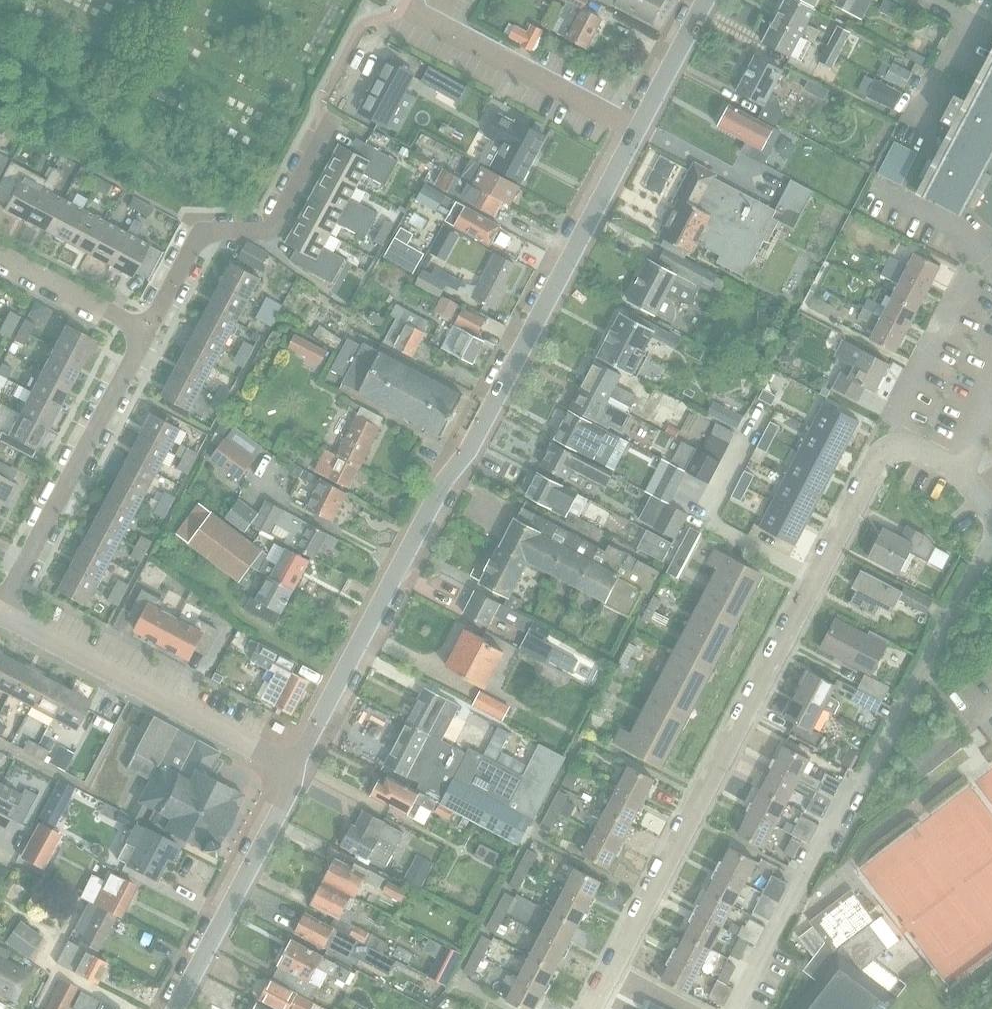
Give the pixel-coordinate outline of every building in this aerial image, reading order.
[(567,3),(559,18),(564,20),(557,33),(586,48),(601,20),(582,10),(587,0),(562,0),(567,3)] [(616,5),(650,23),(662,0),(606,0),(616,5)] [(775,19),(782,24),(802,34),(814,39),(827,45),(831,39),(824,35),(830,25),(812,15),(814,11),(793,0),(785,0),(775,19)] [(836,6),(848,12),(849,10),(862,16),(870,0),(839,0),(836,6)] [(879,10),(892,17),(898,5),(889,0),(884,0),(879,10)] [(790,56),(802,34),(782,24),(774,19),(762,42),(790,56)] [(515,25),(509,36),(521,43),(520,45),(532,50),(542,30),(531,24),(527,32),(515,25)] [(839,52),(849,34),(837,27),(827,46),(839,52)] [(831,67),(839,52),(827,46),(819,61),(831,67)] [(974,85),(966,88),(961,90),(952,95),(953,95),(948,105),(949,105),(941,119),(938,117),(936,117),(937,134),(937,142),(938,151),(941,159),(922,196),(961,217),(968,203),(986,223),(991,228),(991,49),(974,85)] [(909,50),(905,58),(924,67),(928,60),(909,50)] [(735,92),(763,107),(764,106),(770,94),(782,72),(754,57),(735,92)] [(386,59),(358,111),(386,126),(414,73),(386,59)] [(885,78),(904,88),(912,72),(892,62),(885,78)] [(429,67),(422,81),(439,91),(447,77),(429,67)] [(828,90),(808,79),(803,89),(823,100),(828,90)] [(875,79),(866,96),(893,109),(901,93),(875,79)] [(764,106),(763,107),(758,116),(777,126),(783,116),(777,98),(770,94),(764,106)] [(756,120),(729,105),(717,127),(745,142),(740,151),(764,164),(781,131),(778,130),(780,127),(777,126),(758,116),(756,120)] [(480,160),(521,183),(546,137),(515,121),(514,122),(498,113),(486,136),(492,139),(480,160)] [(26,130),(21,140),(22,140),(23,141),(24,141),(25,141),(26,142),(27,142),(28,142),(29,141),(30,141),(31,141),(32,140),(33,139),(34,139),(35,138),(36,137),(37,136),(26,130)] [(325,170),(356,186),(363,174),(385,186),(398,161),(356,138),(349,150),(339,145),(325,170)] [(916,152),(893,140),(877,173),(900,185),(916,152)] [(403,146),(399,152),(408,157),(412,150),(403,146)] [(53,166),(58,156),(48,150),(42,160),(53,166)] [(413,151),(409,159),(423,167),(428,159),(413,151)] [(53,166),(63,171),(68,161),(58,156),(53,166)] [(484,167),(482,166),(470,160),(460,177),(443,168),(442,170),(467,184),(472,186),(502,202),(502,201),(509,205),(520,187),(510,182),(484,167)] [(417,177),(424,180),(428,171),(422,168),(417,177)] [(692,251),(698,239),(721,251),(716,262),(742,276),(753,257),(747,254),(755,237),(766,242),(777,222),(793,230),(813,192),(790,180),(774,210),(693,168),(691,173),(692,175),(671,214),(668,212),(663,221),(667,223),(659,237),(662,239),(685,251),(689,253),(690,250),(692,251)] [(350,198),(356,186),(325,170),(312,194),(372,226),(378,213),(350,198)] [(502,202),(472,186),(467,184),(442,170),(434,184),(476,207),(494,217),(502,202)] [(95,189),(100,179),(90,173),(84,183),(95,189)] [(24,219),(41,187),(19,176),(2,208),(24,219)] [(95,189),(105,194),(110,184),(100,179),(95,189)] [(415,200),(436,211),(445,195),(425,183),(415,200)] [(45,231),(62,199),(41,187),(24,219),(45,231)] [(365,238),(372,226),(312,194),(299,218),(330,234),(337,223),(365,238)] [(137,211),(142,201),(133,196),(127,206),(137,211)] [(66,242),(83,210),(62,199),(45,231),(66,242)] [(137,211),(147,216),(153,206),(142,201),(137,211)] [(499,227),(456,203),(448,218),(456,222),(454,226),(489,246),(499,227)] [(410,209),(399,227),(400,227),(396,234),(403,238),(407,231),(407,232),(411,226),(410,225),(417,213),(410,209)] [(88,253),(105,221),(83,210),(66,242),(88,253)] [(324,247),(330,234),(299,218),(286,242),(296,248),(290,260),(332,283),(345,259),(324,247)] [(147,244),(134,237),(142,224),(133,219),(125,232),(126,233),(109,265),(130,276),(132,272),(147,280),(162,252),(161,251),(160,252),(147,245),(147,244)] [(388,235),(394,224),(386,220),(380,230),(388,235)] [(126,233),(125,232),(105,221),(88,253),(109,265),(126,233)] [(808,240),(823,248),(829,236),(815,228),(808,240)] [(380,230),(373,241),(382,246),(388,235),(380,230)] [(394,237),(382,257),(412,274),(424,254),(394,237)] [(662,239),(658,246),(663,249),(682,258),(685,251),(662,239)] [(269,254),(247,242),(238,259),(260,270),(269,254)] [(718,278),(711,274),(682,258),(663,249),(658,260),(660,261),(657,266),(648,261),(627,300),(653,315),(654,313),(672,323),(672,322),(671,321),(672,318),(673,315),(673,312),(673,309),(672,306),(671,304),(670,301),(668,299),(666,297),(663,296),(672,279),(698,293),(702,286),(711,291),(713,287),(718,278)] [(879,262),(885,266),(902,275),(928,288),(939,266),(914,253),(908,265),(890,255),(888,258),(883,255),(879,262)] [(515,265),(495,255),(472,298),(495,310),(503,294),(500,293),(515,265)] [(220,286),(248,300),(260,278),(232,263),(220,286)] [(928,288),(902,275),(885,266),(880,275),(897,284),(891,296),(917,309),(928,288)] [(435,267),(431,275),(446,283),(446,284),(457,290),(461,282),(435,267)] [(431,275),(422,270),(415,284),(439,297),(446,284),(446,283),(431,275)] [(718,278),(713,287),(722,292),(727,282),(718,278)] [(402,284),(392,279),(383,294),(394,299),(402,284)] [(236,322),(248,300),(220,286),(208,307),(236,322)] [(809,307),(829,317),(834,307),(815,296),(809,307)] [(905,331),(917,309),(891,296),(886,307),(867,298),(862,308),(880,318),(905,331)] [(261,307),(271,313),(277,302),(267,297),(261,307)] [(449,317),(455,306),(443,299),(436,311),(449,317)] [(33,300),(26,314),(37,319),(44,305),(33,300)] [(423,332),(428,323),(429,321),(396,304),(390,314),(397,317),(396,318),(383,342),(396,349),(411,357),(424,333),(423,332)] [(225,344),(236,322),(208,307),(197,329),(225,344)] [(265,323),(271,313),(261,307),(255,318),(265,323)] [(905,331),(880,318),(862,308),(858,317),(876,326),(869,339),(894,352),(905,331)] [(14,326),(19,315),(9,310),(4,321),(14,326)] [(477,334),(484,321),(462,310),(455,322),(477,334)] [(372,312),(368,320),(380,326),(384,319),(372,312)] [(757,331),(774,332),(774,314),(757,313),(757,331)] [(631,322),(619,316),(598,356),(635,376),(645,358),(641,356),(651,337),(674,350),(681,337),(670,331),(668,335),(634,317),(631,322)] [(30,334),(35,324),(25,318),(20,329),(30,334)] [(14,326),(4,321),(0,328),(0,333),(8,337),(14,326)] [(53,349),(81,363),(93,339),(65,324),(53,349)] [(342,339),(320,324),(313,334),(327,343),(328,342),(336,348),(342,339)] [(472,364),(483,342),(454,326),(442,348),(472,364)] [(24,345),(30,334),(20,329),(14,340),(24,345)] [(213,366),(225,344),(197,329),(185,351),(213,366)] [(252,331),(249,338),(256,342),(259,335),(252,331)] [(327,351),(295,334),(288,347),(320,364),(327,351)] [(238,351),(248,356),(253,346),(243,341),(238,351)] [(888,364),(842,341),(835,355),(854,365),(849,376),(842,372),(834,388),(858,400),(864,388),(873,392),(888,364)] [(463,397),(363,343),(349,369),(343,366),(339,375),(344,378),(341,384),(442,438),(463,397)] [(69,386),(81,363),(53,349),(41,372),(69,386)] [(788,363),(787,350),(778,351),(778,364),(788,363)] [(202,388),(213,366),(185,351),(174,373),(202,388)] [(242,367),(248,356),(238,351),(232,362),(242,367)] [(6,378),(12,367),(2,362),(0,367),(0,375),(6,378)] [(581,389),(606,402),(609,397),(630,408),(636,397),(615,386),(620,375),(595,362),(581,389)] [(59,405),(69,386),(41,372),(31,391),(59,405)] [(189,410),(202,388),(174,373),(162,396),(189,410)] [(829,381),(820,377),(817,384),(826,389),(829,381)] [(215,395),(225,400),(230,390),(220,385),(215,395)] [(759,386),(753,396),(767,403),(772,393),(759,386)] [(631,415),(606,402),(581,389),(571,408),(608,428),(609,425),(622,431),(631,415)] [(655,389),(642,413),(650,418),(663,393),(655,389)] [(47,427),(59,405),(31,391),(19,413),(47,427)] [(219,411),(225,400),(215,395),(209,406),(219,411)] [(741,416),(713,402),(708,414),(735,428),(741,416)] [(824,402),(810,428),(846,446),(859,420),(858,420),(824,402)] [(348,434),(369,445),(383,418),(361,408),(348,434)] [(611,434),(569,412),(554,440),(576,452),(605,467),(620,439),(611,434)] [(47,427),(19,413),(8,434),(1,430),(0,431),(0,440),(21,451),(25,444),(35,450),(47,427)] [(140,436),(168,451),(180,428),(152,414),(140,436)] [(210,458),(239,480),(254,459),(225,437),(232,426),(222,419),(215,432),(224,439),(210,458)] [(770,421),(763,434),(773,439),(779,426),(770,421)] [(718,423),(702,451),(720,461),(735,432),(718,423)] [(666,431),(676,437),(680,430),(669,424),(666,431)] [(810,428),(798,452),(833,470),(846,446),(810,428)] [(358,468),(369,445),(348,434),(337,456),(358,468)] [(763,434),(756,447),(766,452),(773,439),(763,434)] [(157,472),(168,451),(140,436),(128,458),(157,472)] [(611,474),(602,469),(577,456),(576,457),(552,445),(541,466),(565,479),(566,478),(579,485),(584,475),(605,486),(611,474)] [(182,458),(191,464),(197,453),(187,448),(182,458)] [(697,449),(685,470),(708,483),(720,461),(702,451),(697,449)] [(337,456),(332,454),(324,450),(314,470),(323,475),(348,487),(358,468),(337,456)] [(798,452),(785,477),(820,495),(833,470),(798,452)] [(145,494),(157,472),(128,458),(117,480),(145,494)] [(186,474),(191,464),(182,458),(176,469),(186,474)] [(647,492),(668,503),(685,470),(664,459),(647,492)] [(293,461),(289,467),(291,474),(296,478),(303,468),(293,461)] [(306,481),(310,472),(303,468),(298,477),(306,481)] [(744,470),(737,483),(747,488),(754,475),(744,470)] [(537,473),(526,495),(566,516),(568,511),(587,521),(596,504),(561,485),(537,473)] [(345,493),(348,487),(323,475),(321,480),(345,493)] [(3,493),(11,498),(17,486),(0,477),(0,499),(3,493)] [(785,477),(772,501),(808,519),(820,495),(785,477)] [(133,516),(145,494),(117,480),(105,502),(133,516)] [(346,494),(345,493),(321,480),(306,509),(331,522),(346,494)] [(737,483),(731,496),(740,501),(747,488),(737,483)] [(164,491),(159,502),(169,507),(174,496),(164,491)] [(687,513),(651,494),(638,519),(674,538),(687,513)] [(163,518),(169,507),(159,502),(151,498),(145,508),(163,518)] [(238,500),(225,517),(255,539),(261,532),(262,531),(251,523),(258,515),(238,500)] [(267,501),(259,515),(258,515),(251,523),(262,531),(261,532),(269,536),(271,534),(284,542),(283,544),(312,559),(326,534),(267,501)] [(772,501),(759,527),(778,536),(795,545),(808,519),(772,501)] [(122,538),(133,516),(105,502),(94,523),(122,538)] [(268,555),(261,550),(198,503),(176,533),(238,580),(249,566),(268,575),(270,577),(294,590),(309,563),(285,550),(277,564),(266,559),(268,555)] [(513,519),(499,546),(500,546),(527,561),(602,601),(601,603),(629,618),(642,593),(646,595),(658,572),(609,546),(606,552),(521,507),(514,519),(513,519)] [(569,514),(565,522),(599,540),(609,546),(614,537),(586,522),(569,514)] [(110,560),(122,538),(94,523),(82,545),(110,560)] [(950,557),(935,548),(927,538),(907,527),(901,538),(884,529),(868,557),(899,574),(910,553),(943,570),(950,557)] [(677,578),(700,534),(689,528),(666,572),(677,578)] [(135,545),(145,551),(151,540),(141,535),(135,545)] [(661,538),(652,555),(656,557),(663,561),(672,543),(661,538)] [(98,582),(110,560),(82,545),(71,567),(98,582)] [(139,562),(145,551),(135,545),(129,556),(139,562)] [(527,561),(500,546),(499,546),(480,582),(507,596),(508,597),(510,594),(527,561)] [(162,574),(170,560),(151,549),(143,564),(162,574)] [(748,600),(761,576),(714,551),(708,563),(722,570),(716,582),(748,600)] [(86,605),(98,582),(71,567),(58,590),(86,605)] [(904,587),(901,593),(861,572),(853,587),(857,590),(850,604),(873,616),(878,606),(890,612),(898,599),(926,614),(932,601),(904,587)] [(294,590),(270,577),(268,575),(256,599),(250,596),(244,608),(275,625),(293,591),(294,590)] [(112,589),(122,594),(127,584),(118,579),(112,589)] [(736,623),(748,600),(716,582),(703,606),(736,623)] [(116,605),(122,594),(112,589),(106,600),(116,605)] [(162,644),(176,618),(159,608),(162,601),(143,590),(130,614),(141,620),(135,630),(162,644)] [(534,622),(533,623),(515,613),(502,606),(475,592),(463,614),(487,627),(494,616),(528,634),(520,649),(546,662),(548,659),(572,672),(578,661),(553,648),(555,646),(545,641),(550,631),(534,622)] [(507,596),(502,606),(515,613),(522,601),(510,594),(508,597),(507,596)] [(653,596),(648,607),(655,611),(661,599),(653,596)] [(723,647),(736,623),(703,606),(691,630),(723,647)] [(648,607),(642,618),(649,622),(655,611),(648,607)] [(176,618),(162,644),(189,659),(194,648),(205,654),(218,630),(198,620),(194,627),(176,618)] [(821,647),(872,673),(886,645),(836,618),(821,647)] [(463,677),(484,688),(504,651),(484,641),(485,639),(468,629),(457,650),(456,649),(447,666),(464,675),(463,677)] [(711,671),(723,647),(691,630),(678,654),(711,671)] [(297,663),(260,643),(251,639),(245,650),(254,654),(251,660),(270,670),(268,674),(273,677),(261,698),(292,714),(309,682),(292,673),(297,663)] [(629,642),(623,653),(631,657),(636,646),(629,642)] [(504,657),(522,667),(529,654),(511,645),(504,657)] [(624,669),(631,657),(623,653),(617,665),(624,669)] [(23,665),(2,654),(0,657),(0,688),(9,693),(23,665)] [(698,695),(711,671),(678,654),(666,678),(698,695)] [(31,705),(45,677),(23,665),(9,693),(31,705)] [(838,701),(829,696),(835,686),(808,672),(797,694),(823,708),(834,714),(839,704),(838,701)] [(214,673),(211,679),(219,684),(223,677),(214,673)] [(866,675),(858,689),(882,701),(889,687),(866,675)] [(52,716),(67,689),(45,677),(31,705),(52,716)] [(686,719),(698,695),(666,678),(653,702),(686,719)] [(843,696),(875,713),(882,701),(858,689),(849,684),(843,696)] [(468,752),(443,739),(460,706),(425,687),(384,764),(406,775),(420,782),(416,790),(436,800),(440,802),(454,810),(518,844),(529,823),(530,824),(565,757),(540,743),(523,775),(470,747),(468,752)] [(67,689),(52,716),(75,728),(89,701),(67,689)] [(612,694),(604,690),(599,700),(606,704),(612,694)] [(480,691),(473,705),(502,720),(509,706),(480,691)] [(811,731),(823,708),(797,694),(785,717),(795,723),(790,732),(818,747),(823,737),(811,731)] [(600,716),(606,704),(599,700),(592,713),(600,716)] [(674,743),(686,719),(653,702),(641,726),(674,743)] [(470,704),(458,725),(467,729),(478,709),(470,704)] [(121,811),(120,812),(129,817),(137,822),(146,805),(153,809),(146,822),(211,857),(245,794),(208,774),(210,771),(213,772),(220,759),(217,757),(219,752),(196,740),(152,717),(133,752),(125,767),(148,780),(130,816),(121,811)] [(661,767),(674,743),(641,726),(635,738),(621,730),(614,742),(661,767)] [(43,735),(38,743),(49,749),(54,740),(43,735)] [(32,754),(38,744),(27,739),(22,749),(32,754)] [(32,754),(43,760),(48,750),(38,744),(32,754)] [(58,745),(49,763),(65,771),(74,752),(58,745)] [(772,767),(832,799),(842,781),(825,773),(821,780),(803,771),(809,759),(783,745),(772,767)] [(572,765),(582,770),(591,752),(581,746),(572,765)] [(849,747),(840,763),(849,768),(849,766),(851,768),(854,763),(855,764),(859,756),(856,754),(857,752),(849,747)] [(578,777),(582,770),(572,765),(562,783),(572,788),(574,785),(577,787),(582,779),(578,777)] [(616,788),(642,802),(654,779),(628,766),(616,788)] [(823,817),(832,799),(772,767),(761,789),(787,802),(794,789),(812,798),(806,809),(823,817)] [(436,800),(416,790),(389,776),(385,783),(380,780),(378,783),(375,781),(370,791),(373,793),(371,796),(407,815),(414,800),(432,809),(436,800)] [(4,828),(9,818),(21,824),(36,795),(24,788),(20,794),(0,784),(0,826),(4,828)] [(54,826),(70,795),(55,786),(38,818),(54,826)] [(631,823),(642,802),(616,788),(605,810),(631,823)] [(775,824),(787,802),(761,789),(749,810),(775,824)] [(567,817),(576,800),(559,790),(549,808),(559,813),(567,817)] [(449,819),(454,810),(440,802),(435,812),(449,819)] [(549,831),(559,813),(549,808),(539,827),(549,831)] [(620,845),(631,823),(605,810),(594,831),(620,845)] [(764,847),(775,824),(749,810),(737,833),(764,847)] [(352,825),(342,845),(385,867),(404,832),(363,811),(354,827),(352,825)] [(120,812),(116,820),(134,830),(117,859),(125,864),(155,880),(167,858),(172,861),(179,847),(136,824),(137,822),(129,817),(120,812)] [(802,838),(801,839),(809,843),(819,825),(800,815),(795,825),(787,821),(783,828),(802,838)] [(38,823),(19,857),(42,869),(61,834),(38,823)] [(792,857),(801,839),(802,838),(783,828),(779,836),(789,841),(783,852),(792,857)] [(608,867),(620,845),(594,831),(582,853),(608,867)] [(480,843),(474,855),(484,860),(491,848),(480,843)] [(718,870),(745,883),(756,861),(730,847),(718,870)] [(518,867),(528,872),(537,853),(528,848),(518,867)] [(323,881),(351,896),(354,898),(364,879),(378,887),(383,878),(355,862),(353,866),(335,857),(323,881)] [(410,867),(403,880),(420,889),(427,876),(410,867)] [(518,890),(528,872),(518,867),(509,885),(518,890)] [(563,890),(589,904),(601,881),(575,868),(563,890)] [(733,905),(745,883),(718,870),(707,891),(733,905)] [(82,884),(68,874),(61,884),(75,894),(82,884)] [(772,874),(763,893),(771,898),(772,897),(779,901),(788,883),(772,874)] [(97,906),(114,915),(119,917),(135,887),(120,879),(117,885),(111,882),(109,886),(103,883),(93,903),(97,905),(97,906)] [(383,891),(401,901),(407,890),(389,880),(383,891)] [(345,907),(351,896),(323,881),(310,903),(335,917),(330,926),(350,936),(351,935),(364,942),(368,933),(353,925),(350,923),(355,913),(345,907)] [(792,1008),(887,1008),(907,983),(873,958),(887,948),(861,915),(869,910),(851,887),(808,920),(812,925),(798,936),(813,955),(802,969),(815,979),(792,1008)] [(578,926),(589,904),(563,890),(552,912),(578,926)] [(722,926),(733,905),(707,891),(696,913),(722,926)] [(407,899),(426,909),(427,909),(430,902),(411,892),(407,899)] [(495,910),(505,915),(515,897),(505,892),(495,910)] [(763,893),(754,910),(763,915),(770,918),(779,901),(772,897),(771,898),(763,893)] [(96,951),(114,915),(97,906),(78,942),(96,951)] [(495,933),(505,915),(495,910),(485,928),(495,933)] [(567,947),(578,926),(552,912),(540,934),(567,947)] [(350,936),(330,926),(306,913),(295,932),(323,947),(328,938),(352,951),(350,954),(374,967),(381,953),(350,936)] [(711,948),(722,926),(696,913),(685,934),(711,948)] [(740,936),(749,941),(749,940),(756,944),(766,926),(750,918),(746,925),(743,923),(741,926),(733,922),(729,930),(740,936)] [(42,936),(20,920),(4,941),(27,957),(42,936)] [(160,922),(153,938),(175,948),(182,931),(160,922)] [(144,932),(139,942),(147,945),(152,935),(144,932)] [(368,933),(364,942),(382,951),(387,943),(368,933)] [(555,969),(567,947),(540,934),(529,955),(555,969)] [(700,969),(711,948),(685,934),(673,956),(700,969)] [(472,953),(482,958),(492,940),(482,935),(472,953)] [(740,958),(749,941),(740,936),(731,953),(740,958)] [(86,949),(68,939),(56,962),(96,984),(107,963),(85,951),(86,949)] [(356,973),(324,956),(292,939),(279,965),(289,970),(282,985),(281,986),(304,998),(305,997),(313,982),(320,986),(327,972),(350,984),(356,973)] [(444,944),(428,976),(446,985),(462,954),(444,944)] [(0,945),(0,992),(13,999),(27,972),(5,960),(11,951),(0,945)] [(482,959),(482,958),(472,953),(463,972),(473,977),(478,966),(485,969),(488,962),(482,959)] [(544,991),(555,969),(529,955),(518,977),(544,991)] [(688,992),(700,969),(673,956),(662,978),(688,992)] [(726,983),(727,983),(736,965),(727,960),(721,972),(712,968),(709,974),(717,979),(726,983)] [(544,991),(518,977),(506,999),(524,1008),(534,1008),(544,991)] [(77,987),(59,978),(43,1008),(66,1008),(77,987)] [(282,985),(271,979),(260,1000),(278,1008),(289,1008),(291,1008),(327,1008),(305,997),(304,998),(281,986),(282,985)] [(734,987),(727,983),(726,983),(717,979),(708,997),(725,1005),(734,987)] [(80,991),(72,1008),(74,1008),(115,1008),(80,991)]
